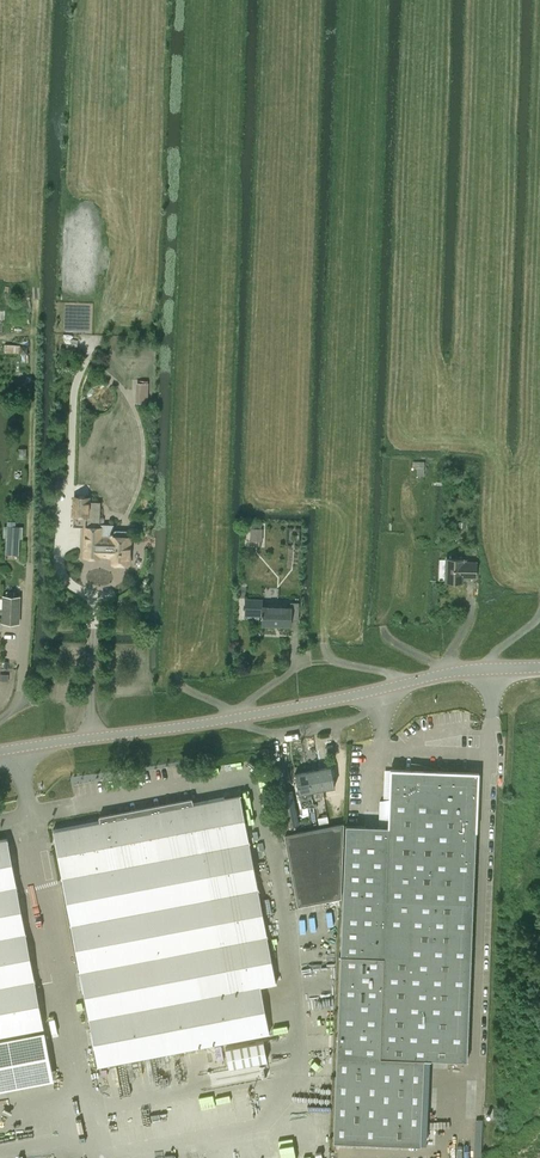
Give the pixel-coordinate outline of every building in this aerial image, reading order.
[(136,382),(135,402),(148,403),(149,383),(136,382)] [(12,494),(11,503),(16,503),(24,504),(24,495),(12,494)] [(90,516),(90,496),(73,495),(72,516),(90,516)] [(4,526),(3,537),(7,538),(6,554),(19,555),(20,539),(23,539),(23,527),(4,526)] [(86,527),(85,556),(100,557),(100,554),(110,554),(110,556),(113,556),(113,563),(115,563),(116,564),(118,565),(121,565),(123,564),(125,563),(130,563),(131,537),(129,537),(129,531),(111,530),(111,536),(111,537),(99,537),(99,527),(86,527)] [(476,562),(474,562),(463,562),(463,559),(447,558),(446,581),(462,582),(462,576),(476,577),(476,562)] [(19,623),(20,595),(2,595),(2,622),(19,623)] [(262,626),(291,626),(291,621),(298,621),(299,602),(291,602),(290,607),(262,606),(263,600),(246,599),(245,610),(258,611),(258,609),(263,609),(262,626)] [(346,825),(334,1140),(421,1145),(424,1059),(431,1059),(466,1061),(478,773),(436,771),(431,770),(426,768),(423,767),(417,764),(412,762),(412,770),(392,769),(391,792),(391,798),(380,800),(378,827),(346,825)] [(319,768),(322,789),(335,786),(332,771),(331,766),(319,768)] [(307,770),(311,791),(322,789),(319,768),(307,770)] [(295,773),(299,793),(301,799),(312,797),(311,791),(307,770),(295,773)] [(299,824),(293,789),(279,792),(286,826),(299,824)] [(54,830),(99,1064),(269,1032),(260,985),(276,982),(240,795),(54,830)] [(341,813),(317,817),(319,825),(343,821),(341,813)] [(285,835),(299,905),(340,897),(343,824),(285,835)] [(28,1031),(29,1030),(44,1027),(9,839),(0,841),(0,1037),(28,1031)] [(264,1041),(226,1048),(229,1067),(267,1060),(264,1041)]
